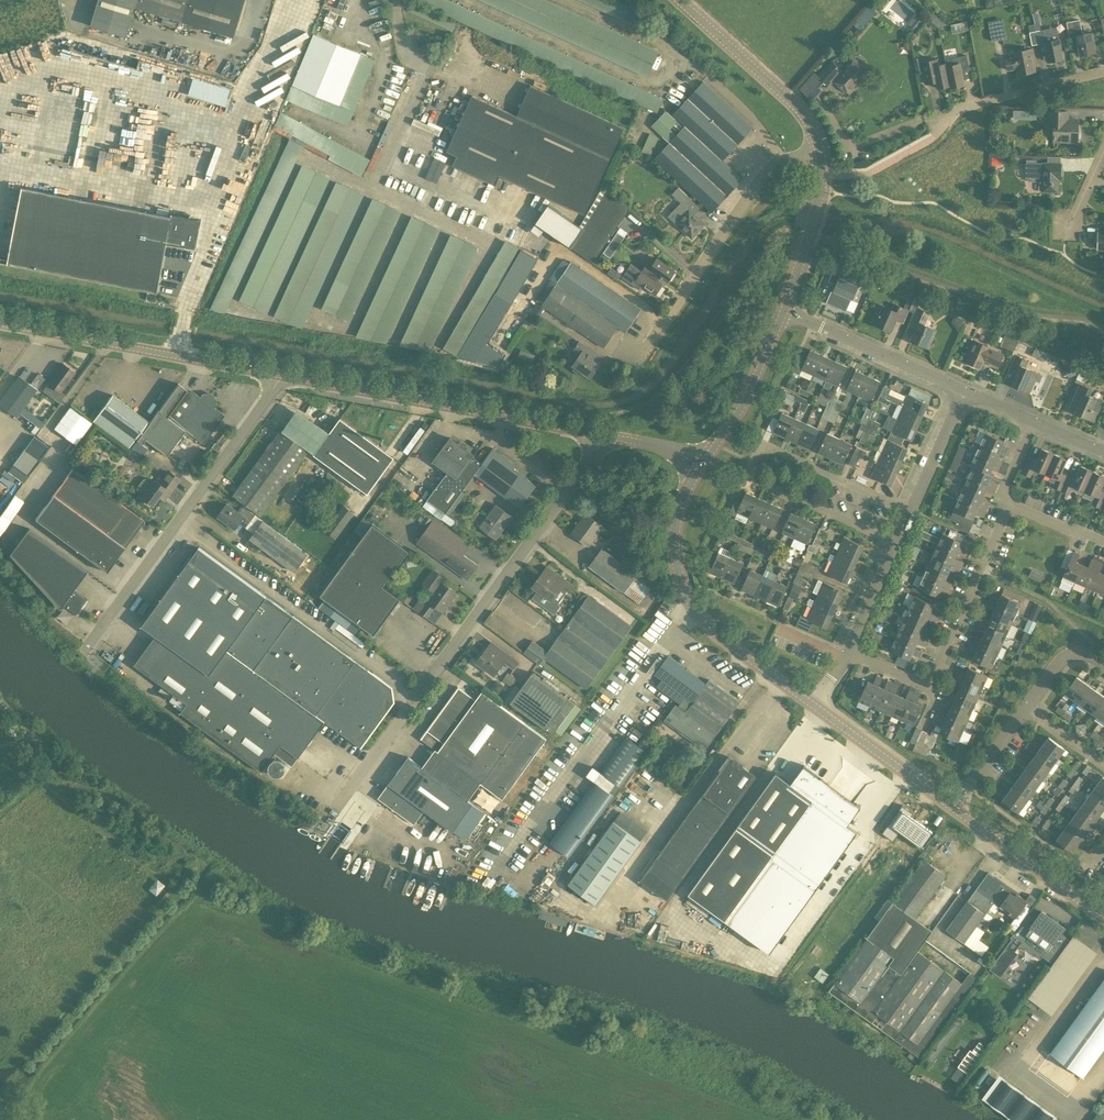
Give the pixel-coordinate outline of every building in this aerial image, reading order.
[(136,7),(182,22),(188,0),(99,0),(82,55),(117,66),(136,7)] [(182,22),(231,38),(243,0),(188,0),(182,22)] [(551,0),(474,0),(649,73),(660,45),(551,0)] [(881,8),(886,1),(885,0),(878,0),(875,4),(881,8)] [(856,27),(861,30),(876,12),(872,8),(856,27)] [(925,21),(916,14),(908,24),(917,31),(925,21)] [(938,27),(947,24),(933,14),(926,22),(936,30),(938,27)] [(987,22),(991,40),(1007,36),(1002,18),(987,22)] [(1095,52),(1091,34),(1084,35),(1083,32),(1082,32),(1080,20),(1067,23),(1071,43),(1077,42),(1079,55),(1095,52)] [(966,22),(960,23),(962,31),(968,30),(966,22)] [(1036,31),(1034,24),(1028,25),(1032,45),(1038,44),(1036,31)] [(1040,31),(1036,31),(1038,44),(1045,43),(1048,61),(1062,59),(1057,31),(1049,33),(1048,29),(1041,30),(1040,31)] [(314,35),(293,86),(340,106),(362,55),(314,35)] [(1017,69),(1018,76),(1035,72),(1033,60),(1034,60),(1032,49),(1014,53),(1015,58),(1006,60),(1008,71),(1017,69)] [(953,59),(954,65),(947,66),(951,85),(950,86),(951,88),(964,85),(961,70),(969,68),(967,56),(953,59)] [(922,72),(919,57),(913,59),(916,73),(922,72)] [(842,70),(832,61),(818,76),(814,72),(799,90),(813,102),(822,91),(819,88),(824,83),(828,86),(834,80),(849,94),(869,71),(853,58),(842,70)] [(951,85),(947,66),(946,64),(939,66),(938,59),(923,62),(927,84),(937,82),(938,88),(950,85),(951,88),(950,86),(951,85)] [(192,75),(187,95),(227,106),(233,84),(166,66),(165,67),(192,75)] [(667,110),(652,126),(670,143),(654,159),(711,212),(742,179),(722,160),(753,127),(703,82),(672,115),(667,110)] [(531,85),(517,116),(610,158),(624,128),(531,85)] [(584,215),(610,158),(517,116),(472,96),(447,152),(457,156),(453,166),(494,185),(498,175),(584,215)] [(1036,111),(1013,111),(1013,119),(1036,120),(1036,111)] [(1053,141),(1077,142),(1077,120),(1065,120),(1065,112),(1048,111),(1048,120),(1054,120),(1053,141)] [(279,113),(273,126),(307,141),(304,148),(361,175),(370,156),(279,113)] [(658,138),(650,134),(642,151),(650,155),(658,138)] [(213,309),(228,315),(298,143),(284,137),(213,309)] [(1000,156),(992,155),(991,164),(999,164),(1000,156)] [(1026,163),(1025,178),(1028,178),(1028,182),(1039,182),(1039,190),(1041,190),(1041,192),(1057,192),(1057,179),(1060,179),(1060,164),(1061,157),(1048,157),(1048,164),(1037,163),(1037,161),(1026,160),(1026,163)] [(446,163),(434,158),(425,179),(437,184),(446,163)] [(272,313),(326,175),(296,163),(242,302),(272,313)] [(332,180),(275,316),(303,328),(361,192),(332,180)] [(703,222),(683,204),(690,197),(678,186),(671,194),(680,202),(668,216),(691,238),(703,225),(703,222)] [(158,293),(167,242),(195,247),(200,219),(173,214),(172,217),(20,188),(5,264),(158,293)] [(608,189),(582,228),(547,205),(534,224),(593,263),(629,208),(608,189)] [(322,309),(351,320),(398,209),(369,197),(322,309)] [(358,334),(387,346),(436,226),(408,214),(358,334)] [(445,232),(402,344),(432,355),(474,243),(445,232)] [(617,232),(610,242),(617,247),(624,237),(617,232)] [(521,250),(513,263),(530,273),(538,259),(521,250)] [(647,263),(642,271),(641,271),(656,281),(659,276),(667,281),(675,270),(657,258),(651,266),(647,263)] [(641,309),(572,262),(557,284),(618,325),(617,326),(618,326),(626,331),(641,309)] [(513,263),(510,269),(526,279),(530,273),(513,263)] [(641,271),(642,271),(631,264),(621,278),(638,289),(641,285),(655,295),(661,285),(656,281),(641,271)] [(851,274),(835,267),(828,281),(837,285),(834,292),(831,291),(826,303),(846,312),(852,300),(855,302),(862,287),(848,281),(851,274)] [(609,273),(617,279),(621,274),(612,268),(609,273)] [(510,269),(506,275),(523,285),(526,279),(510,269)] [(506,275),(503,281),(519,291),(523,285),(506,275)] [(503,281),(499,287),(516,296),(519,291),(503,281)] [(542,305),(603,347),(618,326),(617,326),(618,325),(557,284),(542,305)] [(513,302),(516,296),(499,287),(496,293),(513,302)] [(909,310),(915,296),(900,290),(898,294),(908,299),(904,308),(895,304),(892,310),(883,306),(879,314),(876,313),(872,323),(892,332),(897,320),(903,323),(909,310)] [(494,295),(491,301),(508,311),(511,305),(494,295)] [(914,312),(909,324),(916,328),(914,334),(911,341),(928,348),(928,347),(929,348),(932,348),(935,347),(937,344),(937,341),(936,338),(934,337),(933,336),(935,330),(925,325),(930,312),(918,307),(921,299),(915,296),(909,310),(914,312)] [(491,301),(487,306),(504,317),(508,311),(491,301)] [(487,306),(484,312),(501,323),(504,317),(487,306)] [(484,312),(480,318),(497,328),(501,323),(484,312)] [(534,317),(529,313),(523,321),(528,325),(534,317)] [(480,318),(477,324),(494,334),(497,328),(480,318)] [(474,329),(490,339),(494,334),(477,324),(474,329)] [(471,334),(487,344),(490,339),(474,329),(471,334)] [(458,356),(487,364),(496,349),(487,344),(471,334),(458,356)] [(1001,346),(1013,351),(1017,342),(1018,340),(1006,335),(1001,346)] [(572,370),(580,376),(582,372),(590,378),(600,363),(592,358),(595,353),(579,341),(574,349),(582,354),(573,366),(575,367),(572,370)] [(1004,354),(990,347),(975,341),(966,362),(980,368),(984,360),(998,367),(1004,354)] [(504,354),(496,349),(487,364),(496,367),(504,354)] [(1047,355),(1035,349),(1032,355),(1044,361),(1047,355)] [(810,350),(806,360),(799,357),(793,372),(799,375),(802,370),(814,376),(823,356),(810,350)] [(835,362),(823,356),(814,376),(826,381),(835,362)] [(1042,376),(1031,372),(1021,367),(1024,360),(1016,356),(1010,369),(1017,372),(1011,385),(1029,393),(1034,381),(1039,383),(1042,376)] [(835,362),(826,381),(838,387),(847,367),(835,362)] [(48,384),(43,390),(58,402),(65,395),(60,391),(74,373),(62,364),(48,384)] [(1069,365),(1060,368),(1061,372),(1066,370),(1068,377),(1076,375),(1073,366),(1070,367),(1069,365)] [(1081,369),(1076,379),(1084,382),(1089,370),(1081,367),(1081,369)] [(859,396),(868,377),(855,371),(846,390),(859,396)] [(35,387),(44,378),(38,373),(29,382),(35,387)] [(36,390),(18,377),(0,401),(0,405),(16,417),(36,390)] [(880,382),(868,377),(859,396),(871,402),(880,382)] [(158,411),(140,436),(137,440),(141,443),(144,439),(159,450),(155,456),(162,461),(166,455),(184,431),(190,435),(187,438),(200,449),(204,443),(215,453),(228,437),(213,426),(221,416),(212,409),(214,406),(212,400),(208,398),(202,397),(200,400),(186,390),(178,384),(158,411)] [(884,385),(879,397),(890,402),(890,401),(898,404),(903,407),(922,416),(928,404),(927,404),(931,396),(912,387),(908,395),(905,401),(901,399),(889,394),(891,388),(884,385)] [(1093,421),(1101,402),(1089,397),(1092,390),(1080,385),(1074,398),(1080,401),(1075,413),(1093,421)] [(105,404),(99,413),(92,421),(128,447),(134,439),(147,421),(112,395),(108,392),(101,401),(105,404)] [(798,409),(804,398),(797,395),(792,407),(798,409)] [(831,396),(828,401),(819,397),(817,402),(826,407),(832,410),(837,399),(831,396)] [(890,402),(879,397),(877,400),(889,405),(890,402)] [(810,400),(804,398),(798,409),(805,412),(810,400)] [(844,402),(837,399),(832,410),(839,413),(844,402)] [(832,410),(826,407),(821,417),(828,420),(832,410)] [(866,426),(870,418),(869,418),(873,410),(867,407),(860,422),(862,423),(861,424),(866,426)] [(922,416),(903,407),(897,420),(916,429),(922,416)] [(832,410),(828,420),(834,423),(839,413),(832,410)] [(785,438),(794,419),(781,413),(772,433),(785,438)] [(884,428),(891,431),(889,436),(902,442),(904,438),(911,441),(916,429),(897,420),(889,416),(884,428)] [(394,457),(341,418),(314,455),(368,494),(394,457)] [(880,423),(870,418),(866,426),(877,430),(880,423)] [(794,419),(785,438),(784,441),(788,443),(789,440),(797,444),(806,424),(794,419)] [(819,430),(806,424),(797,444),(810,450),(819,430)] [(866,426),(861,424),(856,437),(860,439),(863,431),(864,431),(866,426)] [(877,430),(866,426),(864,431),(874,436),(877,430)] [(309,451),(281,431),(233,496),(261,516),(309,451)] [(985,433),(980,445),(1007,457),(1010,451),(1002,448),(1004,442),(985,433)] [(830,459),(839,439),(826,434),(818,453),(830,459)] [(33,435),(23,450),(13,465),(28,476),(49,446),(33,435)] [(902,442),(889,436),(888,439),(884,437),(878,450),(882,452),(882,453),(901,462),(907,449),(901,446),(902,442)] [(447,473),(427,500),(423,506),(444,521),(453,527),(456,523),(455,520),(446,514),(474,475),(482,463),(473,456),(473,455),(466,449),(466,446),(461,443),(459,444),(451,438),(433,461),(448,472),(447,473)] [(839,439),(830,459),(843,465),(852,445),(839,439)] [(853,454),(859,457),(860,456),(865,458),(866,454),(861,452),(865,444),(860,442),(857,449),(855,449),(853,454)] [(974,453),(973,454),(1007,469),(1009,464),(997,458),(999,453),(980,445),(976,453),(974,453)] [(130,447),(126,455),(136,460),(140,451),(130,447)] [(482,463),(474,475),(519,508),(536,485),(513,469),(516,466),(493,449),(482,463)] [(1045,473),(1054,454),(1042,449),(1036,462),(1029,459),(1023,474),(1030,477),(1034,468),(1045,473)] [(882,453),(876,465),(896,474),(901,462),(882,453)] [(859,457),(853,454),(849,464),(855,467),(859,457)] [(972,456),(973,459),(970,466),(973,468),(973,467),(989,475),(990,474),(992,469),(1004,475),(1007,469),(973,454),(972,456)] [(1066,460),(1054,454),(1045,473),(1052,476),(1049,481),(1055,484),(1054,487),(1061,490),(1067,476),(1060,473),(1066,460)] [(896,474),(876,465),(871,478),(890,486),(896,474)] [(1067,476),(1061,490),(1069,494),(1073,485),(1084,490),(1093,472),(1080,466),(1074,479),(1067,476)] [(967,474),(966,477),(995,490),(998,484),(990,481),(992,475),(990,474),(989,475),(973,467),(973,468),(970,474),(967,474)] [(72,468),(50,498),(122,550),(144,521),(126,508),(72,468)] [(154,480),(153,482),(150,480),(148,479),(144,479),(142,480),(137,487),(137,490),(138,492),(142,496),(141,498),(152,506),(159,497),(164,501),(174,487),(175,488),(181,480),(168,471),(162,478),(164,480),(160,485),(154,480)] [(1084,490),(1097,496),(1093,504),(1100,508),(1103,499),(1103,492),(1099,490),(1103,480),(1103,477),(1093,472),(1084,490)] [(966,478),(967,480),(963,489),(982,497),(984,492),(993,496),(995,490),(966,477),(966,478)] [(963,489),(960,495),(958,496),(957,498),(958,499),(986,512),(988,506),(980,502),(982,497),(963,489)] [(729,514),(731,515),(728,523),(731,525),(734,516),(735,517),(737,512),(749,518),(757,498),(745,492),(740,503),(735,501),(729,514)] [(122,550),(50,498),(34,519),(106,572),(122,550)] [(757,498),(749,518),(761,523),(770,504),(757,498)] [(969,527),(972,519),(975,513),(983,517),(986,512),(958,499),(953,511),(950,518),(969,527)] [(0,512),(0,526),(16,505),(9,500),(0,512)] [(242,506),(238,512),(227,504),(218,517),(235,530),(239,523),(246,528),(255,516),(242,506)] [(770,504),(761,523),(773,529),(782,509),(770,504)] [(336,539),(354,513),(343,505),(325,531),(336,539)] [(513,517),(496,505),(479,527),(496,539),(513,517)] [(794,538),(803,518),(791,513),(782,533),(794,538)] [(604,527),(586,514),(571,534),(589,547),(604,527)] [(803,518),(794,538),(807,544),(816,524),(803,518)] [(462,542),(433,521),(417,543),(467,580),(478,565),(456,549),(462,542)] [(262,522),(249,539),(250,540),(294,572),(307,555),(263,522),(262,522)] [(373,525),(360,542),(347,561),(346,560),(320,596),(365,628),(374,635),(400,599),(382,586),(408,550),(373,525)] [(815,539),(821,542),(826,530),(820,527),(815,539)] [(87,598),(74,589),(87,571),(28,528),(9,554),(59,609),(62,605),(75,614),(87,598)] [(922,530),(920,536),(932,541),(934,534),(922,530)] [(738,542),(740,537),(727,532),(727,533),(722,531),(718,539),(723,542),(725,536),(738,542)] [(942,533),(937,544),(957,553),(965,557),(968,551),(959,547),(961,542),(964,536),(952,531),(950,537),(942,533)] [(770,549),(775,538),(768,535),(763,546),(770,549)] [(740,537),(738,542),(739,542),(736,547),(751,554),(755,545),(752,544),(752,543),(740,537)] [(838,549),(858,558),(863,546),(844,537),(838,549)] [(646,552),(652,548),(646,538),(640,542),(646,552)] [(775,538),(770,549),(776,552),(781,540),(775,538)] [(821,542),(815,539),(812,545),(810,544),(807,549),(816,553),(821,542)] [(937,544),(934,552),(932,552),(931,555),(960,568),(963,562),(954,558),(957,553),(937,544)] [(393,703),(388,699),(390,697),(389,695),(387,693),(391,688),(266,597),(199,548),(142,626),(165,642),(143,672),(187,704),(181,713),(261,772),(275,754),(291,765),(303,748),(312,736),(296,725),(307,709),(324,722),(360,748),(393,703)] [(650,588),(635,577),(638,574),(602,548),(588,566),(639,604),(650,588)] [(838,549),(832,562),(852,570),(858,558),(838,549)] [(721,578),(730,558),(718,552),(709,572),(721,578)] [(1074,552),(1063,577),(1061,581),(1072,586),(1074,582),(1082,565),(1076,562),(1079,555),(1074,552)] [(931,556),(932,557),(928,566),(947,575),(949,569),(957,573),(960,568),(931,555),(931,556)] [(804,569),(807,562),(794,556),(791,563),(800,566),(799,568),(800,567),(804,569)] [(730,558),(721,578),(734,583),(743,564),(730,558)] [(1088,567),(1082,565),(1074,582),(1085,587),(1096,562),(1091,560),(1088,567)] [(807,562),(804,569),(815,574),(818,566),(807,562)] [(852,570),(832,562),(827,574),(846,583),(852,570)] [(1085,587),(1097,592),(1103,575),(1098,572),(1102,564),(1096,562),(1085,587)] [(921,577),(950,589),(953,583),(945,580),(947,575),(928,566),(924,573),(922,574),(921,577)] [(554,614),(561,606),(551,599),(560,586),(569,593),(574,587),(547,567),(533,587),(538,591),(532,598),(554,614)] [(801,575),(797,573),(793,581),(802,585),(803,581),(801,580),(803,575),(813,579),(815,574),(804,569),(801,575)] [(1040,581),(1044,575),(1031,569),(1028,576),(1040,581)] [(753,595),(762,576),(750,570),(741,589),(753,595)] [(414,607),(428,618),(436,608),(443,613),(444,612),(457,594),(441,582),(444,579),(433,571),(424,583),(434,591),(427,600),(428,600),(427,601),(421,597),(414,607)] [(762,576),(753,595),(752,598),(756,599),(757,597),(766,601),(775,581),(762,576)] [(921,578),(922,579),(918,588),(937,597),(940,591),(948,595),(950,589),(921,577),(921,578)] [(842,591),(823,582),(818,580),(813,592),(818,594),(817,594),(837,603),(842,591)] [(787,587),(775,581),(766,601),(778,606),(787,587)] [(1055,596),(1058,589),(1052,586),(1048,594),(1055,596)] [(578,610),(548,652),(533,641),(523,653),(540,665),(544,658),(586,689),(632,626),(589,595),(590,595),(589,594),(582,595),(577,603),(578,610)] [(817,594),(815,601),(809,598),(807,604),(812,606),(812,607),(831,616),(837,603),(817,594)] [(909,604),(908,606),(937,619),(939,614),(931,610),(934,605),(914,596),(913,595),(912,596),(913,598),(911,604),(909,604)] [(991,596),(989,601),(1017,615),(1018,612),(1017,611),(1021,603),(1001,595),(999,600),(991,596)] [(797,600),(789,596),(783,608),(788,611),(793,598),(796,600),(797,600)] [(1017,615),(989,601),(986,607),(994,611),(992,616),(1011,625),(1015,617),(1017,616),(1017,615)] [(908,610),(905,618),(924,626),(926,622),(934,625),(937,619),(908,606),(907,608),(908,610)] [(812,607),(807,618),(800,615),(795,626),(810,632),(814,623),(826,628),(831,616),(812,607)] [(981,617),(979,623),(1006,636),(1007,636),(1008,636),(1008,634),(1008,632),(1011,625),(992,616),(990,621),(981,617)] [(905,618),(901,625),(899,626),(898,628),(927,641),(930,636),(921,632),(924,626),(905,618)] [(984,632),(982,638),(1001,647),(1005,638),(1007,637),(1007,636),(1006,636),(979,623),(976,629),(984,632)] [(897,629),(898,632),(895,639),(914,648),(916,643),(925,647),(927,641),(898,628),(897,629)] [(972,639),(969,645),(998,658),(999,656),(998,654),(1001,647),(982,638),(980,643),(972,639)] [(914,648),(895,639),(890,651),(909,659),(912,654),(920,658),(922,652),(914,648)] [(518,662),(491,642),(476,662),(494,675),(504,661),(513,668),(518,662)] [(998,658),(969,645),(966,650),(975,654),(972,660),(991,668),(995,660),(997,659),(998,658)] [(706,684),(668,656),(655,674),(662,679),(657,686),(680,704),(678,707),(675,705),(664,721),(704,750),(739,702),(709,680),(706,684)] [(958,670),(955,675),(984,688),(985,686),(984,684),(988,676),(969,668),(966,673),(958,670)] [(517,679),(508,672),(502,680),(512,686),(517,679)] [(576,704),(569,700),(532,672),(517,692),(518,693),(510,703),(553,735),(567,716),(576,704)] [(984,688),(955,675),(953,681),(961,684),(959,689),(978,698),(981,690),(984,689),(984,688)] [(870,706),(879,687),(883,679),(877,676),(873,684),(868,682),(859,701),(870,706)] [(1077,677),(1065,693),(1062,697),(1067,700),(1069,696),(1074,700),(1086,684),(1077,677)] [(884,689),(879,687),(870,706),(877,709),(878,711),(880,712),(893,683),(888,681),(884,689)] [(898,686),(893,683),(880,712),(881,713),(884,712),(892,716),(900,696),(895,694),(898,686)] [(1095,690),(1086,684),(1074,700),(1079,703),(1076,707),(1080,710),(1095,690)] [(428,759),(466,786),(472,777),(502,799),(546,739),(482,692),(476,700),(459,688),(427,731),(444,743),(438,752),(435,750),(428,759)] [(978,698),(959,689),(956,694),(948,691),(946,697),(974,710),(975,707),(975,706),(978,698)] [(1095,690),(1080,710),(1085,713),(1088,710),(1092,713),(1103,697),(1095,690)] [(900,696),(892,716),(899,719),(899,721),(902,722),(915,693),(909,691),(906,699),(900,696)] [(915,693),(902,722),(903,723),(905,722),(913,725),(922,706),(917,704),(920,696),(915,693)] [(974,710),(946,697),(943,702),(951,706),(949,711),(968,720),(972,712),(974,711),(974,710)] [(1103,697),(1092,713),(1097,716),(1094,720),(1099,723),(1103,716),(1103,697)] [(1062,716),(1065,711),(1058,706),(1055,711),(1062,716)] [(939,712),(936,719),(963,731),(965,731),(966,730),(965,727),(968,720),(949,711),(947,716),(939,712)] [(1065,711),(1062,716),(1069,721),(1072,716),(1065,711)] [(963,731),(936,719),(933,724),(936,725),(934,729),(940,732),(939,733),(958,742),(963,731)] [(1077,734),(1084,723),(1075,725),(1077,734)] [(1086,733),(1084,723),(1077,734),(1086,733)] [(913,749),(927,756),(932,745),(923,741),(927,732),(922,730),(913,749)] [(1093,730),(1090,735),(1094,738),(1095,747),(1103,737),(1093,730)] [(437,742),(426,734),(422,740),(433,748),(437,742)] [(628,737),(595,782),(550,843),(569,857),(614,796),(613,795),(620,786),(647,751),(628,737)] [(1049,737),(1042,746),(1058,758),(1062,753),(1065,756),(1068,751),(1065,749),(1049,737)] [(1103,737),(1095,747),(1103,746),(1103,737)] [(39,750),(38,739),(30,739),(31,750),(39,750)] [(1042,746),(1035,755),(1055,770),(1058,765),(1055,763),(1058,758),(1042,746)] [(1055,770),(1035,755),(1028,764),(1045,776),(1048,771),(1052,774),(1055,770)] [(459,794),(466,786),(428,759),(422,768),(408,757),(377,798),(412,823),(422,809),(453,832),(454,831),(463,839),(485,813),(459,794)] [(729,758),(655,859),(639,881),(666,900),(756,777),(729,758)] [(1077,760),(1072,767),(1076,770),(1081,763),(1077,760)] [(1045,776),(1028,764),(1022,773),(1042,788),(1045,783),(1041,781),(1045,776)] [(1087,765),(1082,772),(1086,775),(1092,768),(1087,765)] [(1076,770),(1072,767),(1066,775),(1070,778),(1076,770)] [(736,828),(689,894),(768,952),(855,831),(845,824),(858,806),(806,768),(800,776),(798,774),(791,784),(775,773),(736,828)] [(1042,788),(1022,773),(1015,783),(1031,795),(1035,790),(1039,792),(1042,788)] [(1079,776),(1074,783),(1078,786),(1083,779),(1079,776)] [(1096,786),(1103,792),(1103,778),(1102,777),(1096,786)] [(1058,786),(1062,789),(1068,781),(1064,778),(1058,786)] [(1031,795),(1015,783),(1008,792),(1028,806),(1032,801),(1028,799),(1031,795)] [(1078,786),(1074,783),(1068,791),(1073,794),(1078,786)] [(1062,789),(1058,786),(1053,793),(1057,796),(1062,789)] [(1089,795),(1103,806),(1103,792),(1096,786),(1089,795)] [(1028,806),(1008,792),(1002,801),(1018,813),(1022,808),(1025,810),(1028,806)] [(1060,802),(1064,805),(1065,804),(1069,807),(1071,804),(1067,801),(1070,797),(1066,794),(1060,802)] [(1089,795),(1082,805),(1099,816),(1103,811),(1103,812),(1103,806),(1089,795)] [(1045,804),(1049,807),(1054,799),(1050,796),(1045,804)] [(1064,805),(1060,802),(1055,808),(1059,811),(1064,805)] [(1049,807),(1045,804),(1040,811),(1044,814),(1049,807)] [(1082,805),(1076,814),(1095,828),(1099,823),(1096,821),(1099,816),(1082,805)] [(900,807),(880,834),(890,841),(896,834),(894,833),(896,831),(918,847),(929,833),(917,825),(907,818),(910,814),(900,807)] [(621,811),(614,821),(612,821),(567,884),(596,905),(642,842),(640,840),(648,830),(621,811)] [(1047,820),(1051,823),(1057,815),(1053,812),(1047,820)] [(1076,814),(1069,823),(1085,835),(1090,829),(1093,831),(1095,828),(1076,814)] [(1036,825),(1041,818),(1037,815),(1031,822),(1036,825)] [(1051,823),(1047,820),(1042,827),(1046,830),(1051,823)] [(1085,835),(1069,823),(1062,832),(1082,846),(1086,841),(1083,839),(1085,835)] [(1082,846),(1062,832),(1056,841),(1072,853),(1076,847),(1079,849),(1082,846)] [(827,993),(923,1055),(974,976),(968,972),(962,981),(916,951),(931,928),(915,919),(945,873),(921,858),(892,902),(888,899),(827,993)] [(1030,894),(1026,900),(988,873),(946,930),(964,943),(982,956),(989,947),(978,940),(994,918),(993,917),(1000,906),(1015,917),(1010,925),(1016,930),(1018,927),(1020,928),(1030,915),(1027,913),(1037,898),(1030,894)] [(553,878),(547,874),(543,880),(549,884),(553,878)] [(147,887),(155,894),(163,884),(156,878),(147,887)] [(1063,928),(1042,912),(1036,919),(1030,914),(1030,915),(1020,928),(1016,934),(1022,939),(1026,933),(1048,949),(1045,954),(1050,958),(1060,943),(1055,939),(1063,928)] [(1052,1014),(1095,950),(1070,933),(1027,998),(1052,1014)] [(822,981),(827,973),(820,968),(814,975),(822,981)] [(1103,1049),(1103,979),(1050,1053),(1083,1077),(1103,1049)] [(977,1039),(950,1076),(958,1082),(985,1045),(977,1039)] [(1011,1119),(1052,1119),(1056,1115),(996,1073),(979,1098),(1011,1119)] [(1102,1106),(1094,1118),(1097,1119),(1103,1119),(1103,1107),(1102,1106)]
